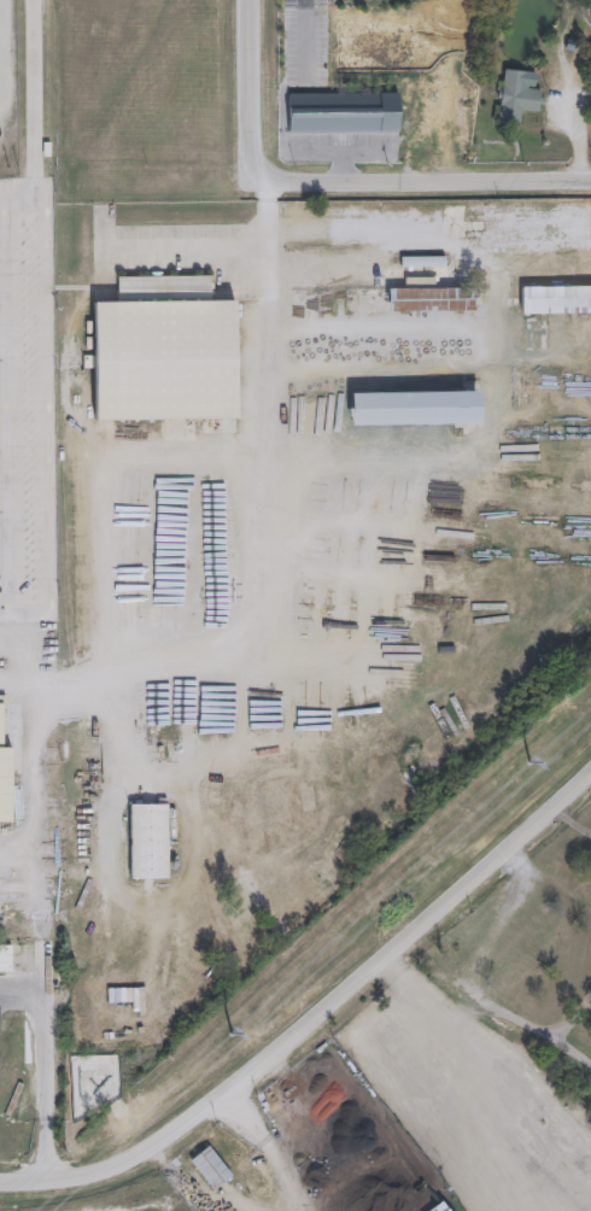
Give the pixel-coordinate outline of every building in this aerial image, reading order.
[(528,71),(526,86),(542,87),(539,112),(523,110),(522,124),(498,122),(503,68),(528,71)] [(444,258),(403,258),(403,266),(444,266),(444,258)] [(119,276),(211,275),(211,300),(235,299),(235,417),(95,417),(95,300),(119,300),(119,276)] [(473,310),(388,310),(388,288),(406,288),(406,286),(473,286),(473,310)] [(523,309),(523,287),(536,287),(536,309),(523,309)] [(480,391),(480,422),(351,422),(351,391),(480,391)] [(130,806),(166,806),(166,878),(130,878),(130,806)] [(304,1093),(337,1069),(356,1096),(335,1111),(341,1118),(328,1128),(304,1093)] [(215,1188),(191,1160),(210,1145),(233,1174),(215,1188)] [(443,1199),(452,1210),(427,1210),(443,1199)]
